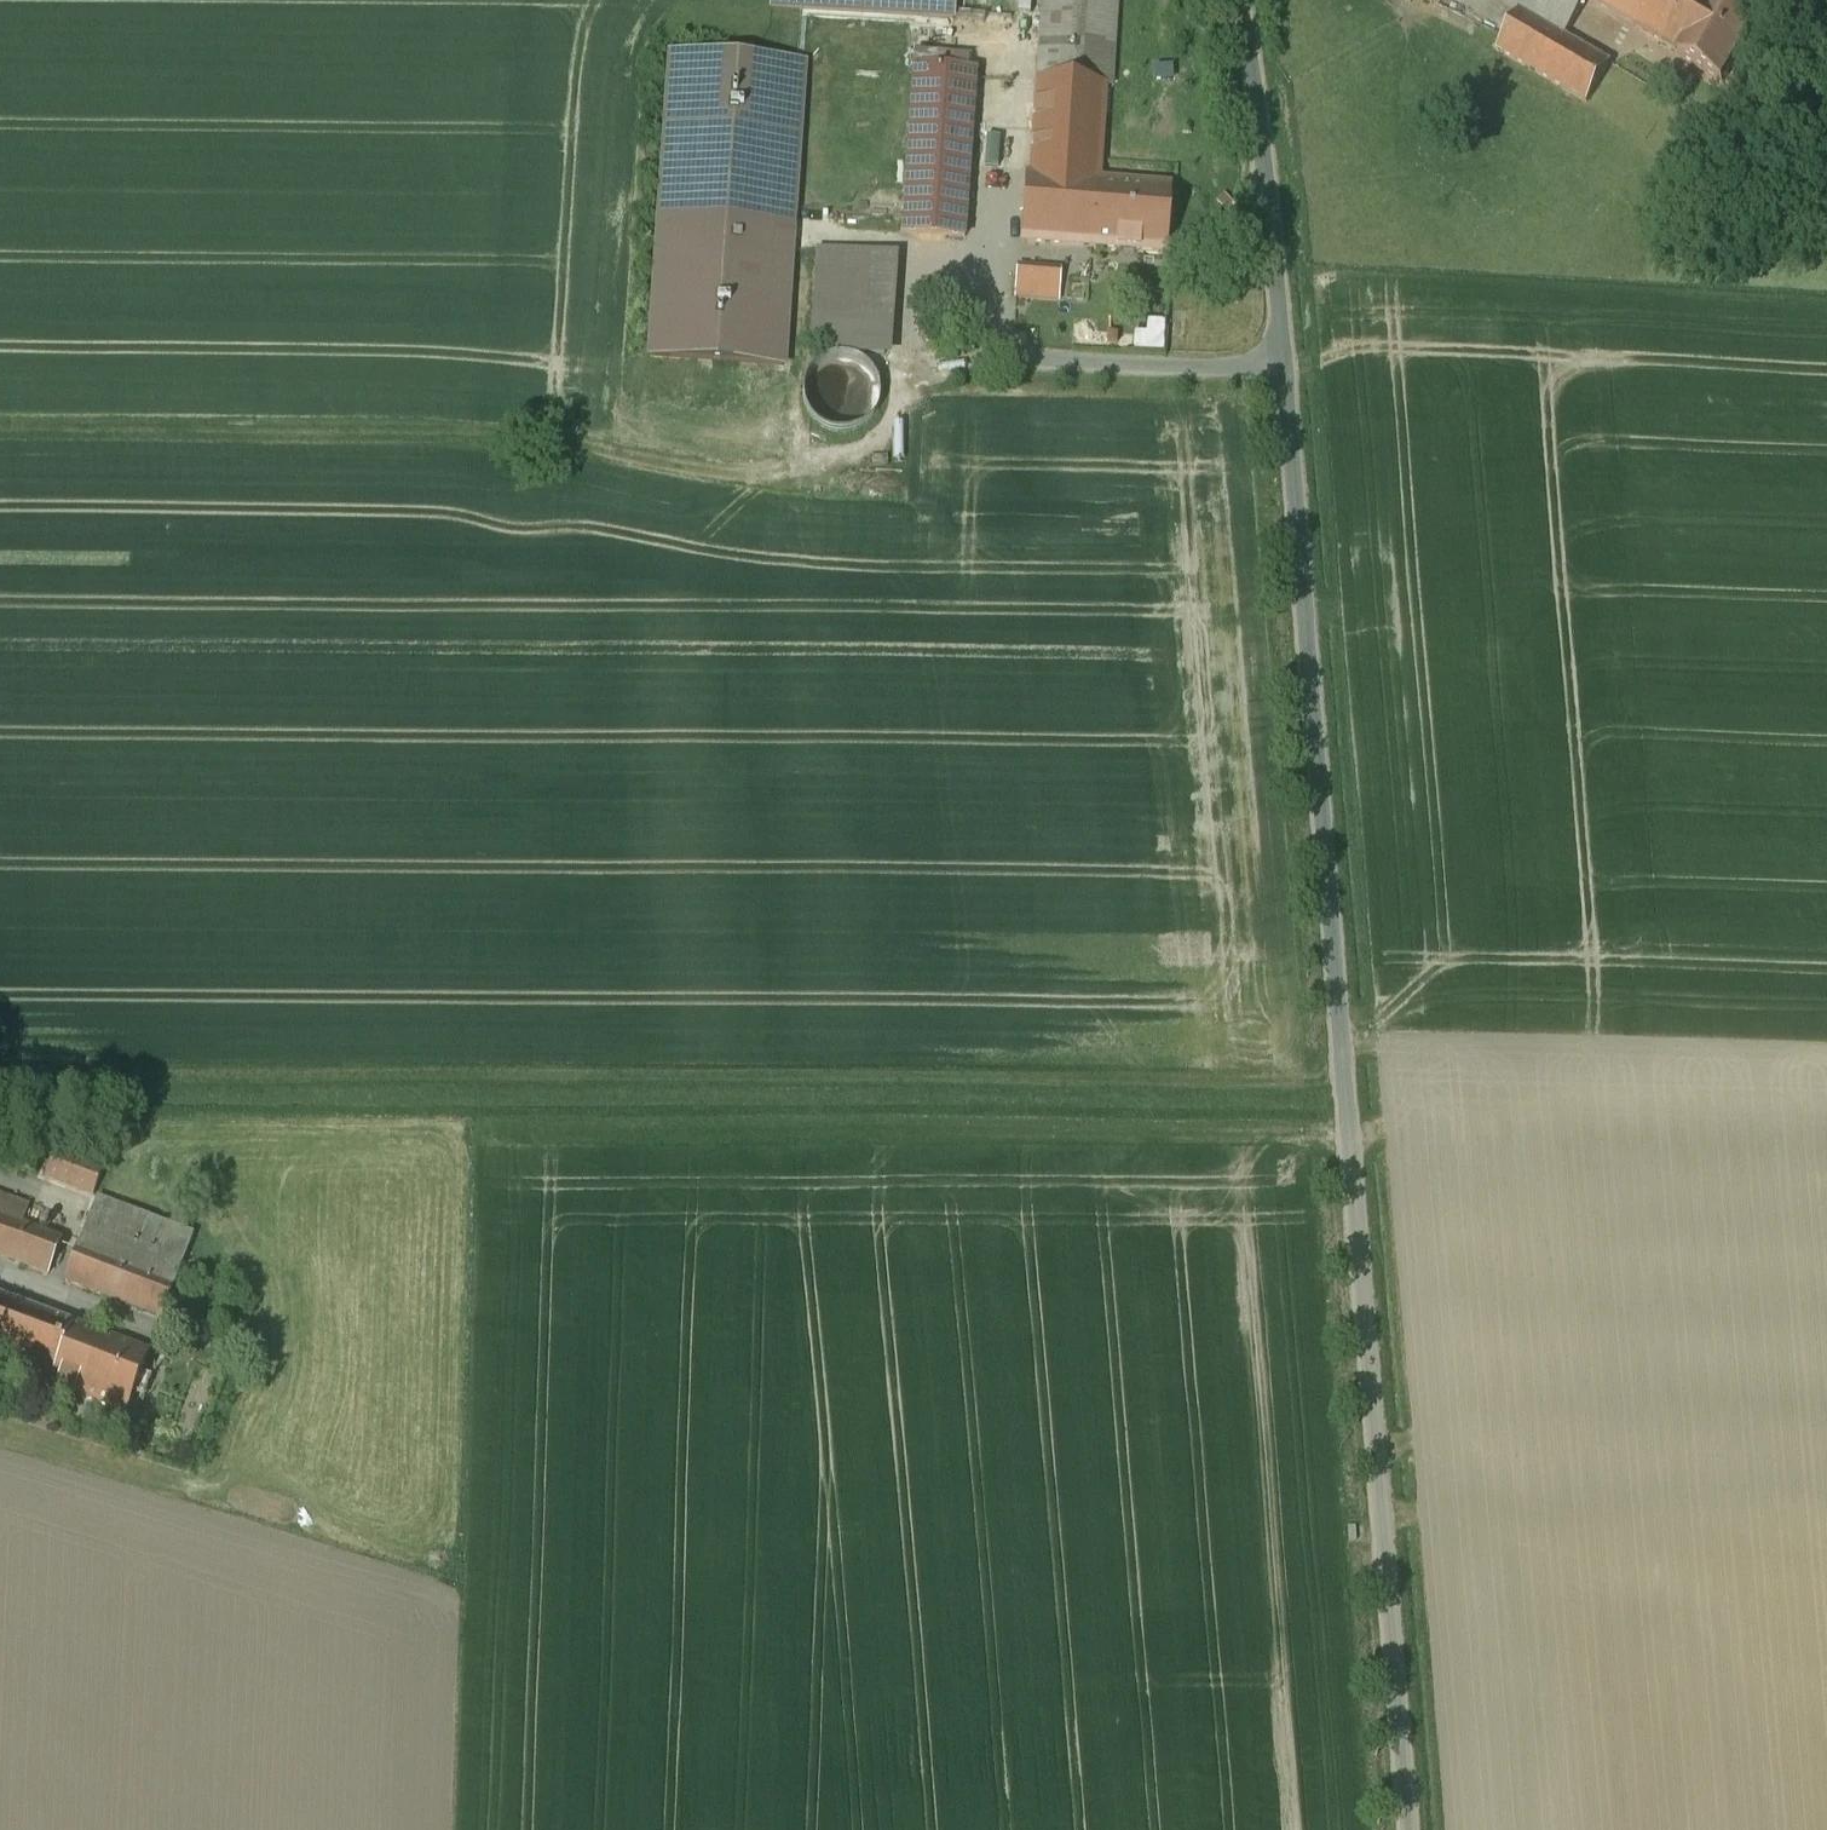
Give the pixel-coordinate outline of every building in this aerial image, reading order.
[(771,15),(954,25),(956,0),(772,0),(771,15)] [(1037,83),(1106,89),(1111,89),(1118,0),(1043,0),(1037,83)] [(1520,13),(1498,51),(1588,104),(1611,64),(1566,38),(1588,0),(1497,0),(1520,13)] [(1634,24),(1648,0),(1592,0),(1634,24)] [(1633,26),(1681,54),(1679,58),(1724,84),(1757,27),(1712,0),(1648,0),(1634,24),(1633,26)] [(805,69),(670,59),(649,362),(783,372),(805,69)] [(977,80),(914,75),(902,236),(964,241),(977,80)] [(1106,89),(1037,83),(1031,180),(1029,180),(1025,245),(1097,249),(1100,185),(1106,89)] [(1169,190),(1100,185),(1097,249),(1164,254),(1169,190)] [(898,261),(818,254),(810,353),(890,360),(898,261)] [(1061,279),(1017,276),(1016,300),(1059,303),(1061,279)] [(1143,322),(1143,335),(1130,334),(1129,352),(1159,353),(1161,323),(1143,322)] [(823,365),(818,368),(814,372),(810,377),(807,382),(805,387),(804,393),(803,399),(804,405),(805,410),(808,416),(811,421),(814,425),(819,429),(824,432),(829,434),(835,436),(841,437),(846,436),(852,435),(858,433),(863,430),(867,427),(871,422),(875,417),(877,412),(879,407),(880,401),(880,395),(879,389),(877,384),(874,378),(871,374),(867,369),(862,366),(857,363),(851,361),(846,360),(840,360),(834,361),(828,362),(823,365)] [(56,1153),(46,1179),(94,1197),(103,1171),(56,1153)] [(0,1199),(0,1258),(48,1276),(61,1242),(22,1227),(29,1210),(0,1199)] [(97,1201),(67,1283),(163,1319),(187,1254),(194,1238),(97,1201)] [(104,1339),(0,1299),(0,1357),(84,1389),(104,1339)] [(84,1389),(80,1397),(126,1415),(149,1357),(104,1339),(84,1389)]
